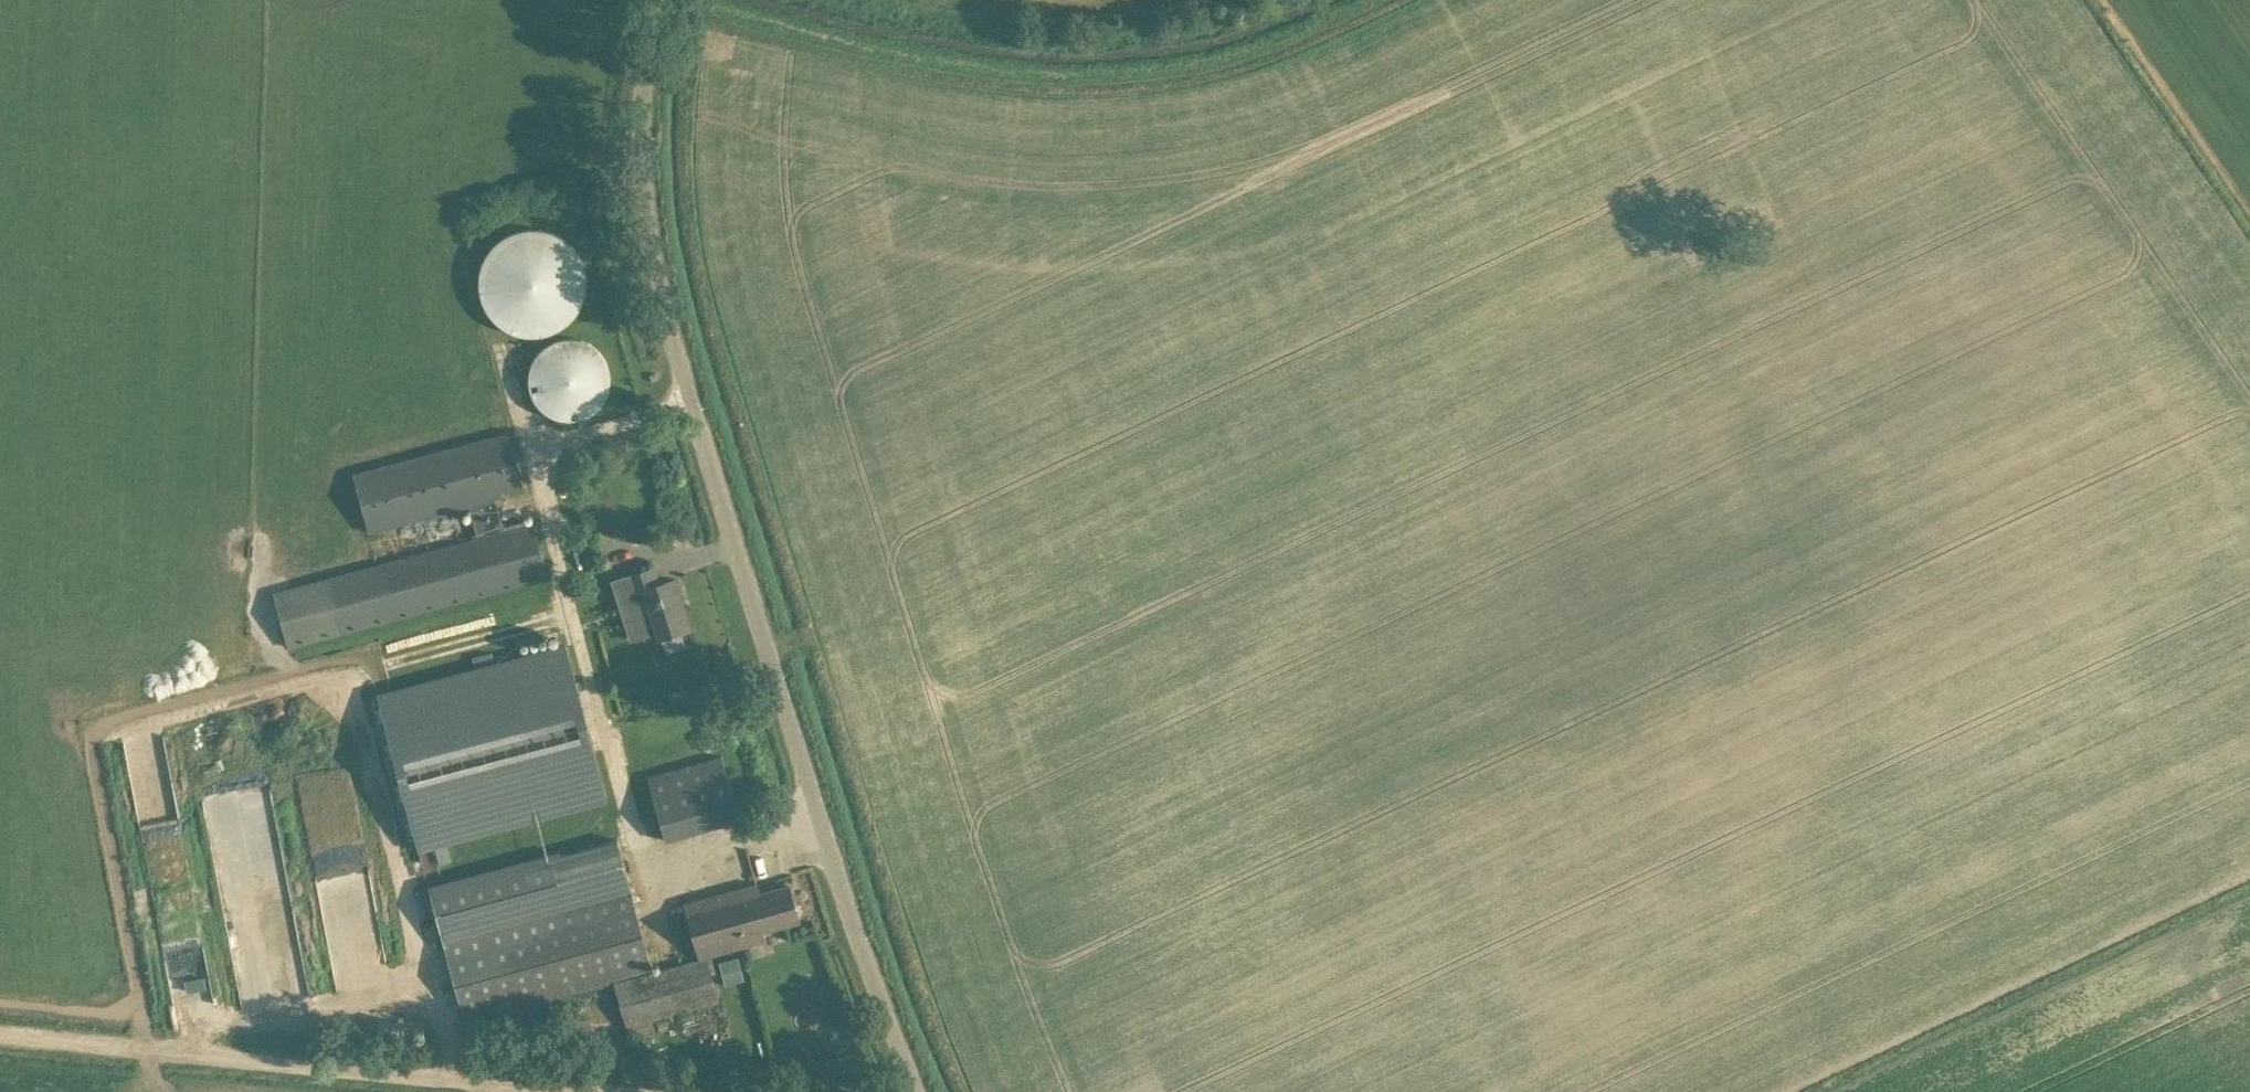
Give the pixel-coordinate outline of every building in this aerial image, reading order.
[(582,235),(497,226),(487,325),(529,329),(531,304),(575,309),(582,235)] [(546,387),(535,390),(543,421),(610,403),(598,356),(542,371),(546,387)] [(273,592),(288,647),(288,648),(547,578),(531,519),(502,527),(495,499),(524,491),(508,431),(353,473),(369,534),(468,507),(476,537),(273,592)] [(631,640),(658,632),(660,638),(690,628),(684,606),(675,578),(660,583),(655,566),(632,573),(643,608),(647,607),(648,609),(623,617),(630,638),(631,640)] [(446,839),(607,796),(567,646),(378,696),(377,693),(419,850),(420,850),(419,846),(434,842),(440,863),(451,860),(446,839)] [(720,755),(648,776),(665,839),(738,819),(720,755)] [(652,969),(628,882),(616,837),(560,853),(559,848),(425,885),(438,934),(463,1020),(652,969)] [(743,999),(759,995),(780,989),(763,929),(799,919),(790,885),(761,893),(758,883),(737,888),(682,902),(696,956),(736,946),(741,964),(734,966),(743,999)] [(719,1002),(706,956),(613,982),(626,1027),(719,1002)] [(856,1050),(844,1054),(849,1072),(861,1068),(856,1050)]
